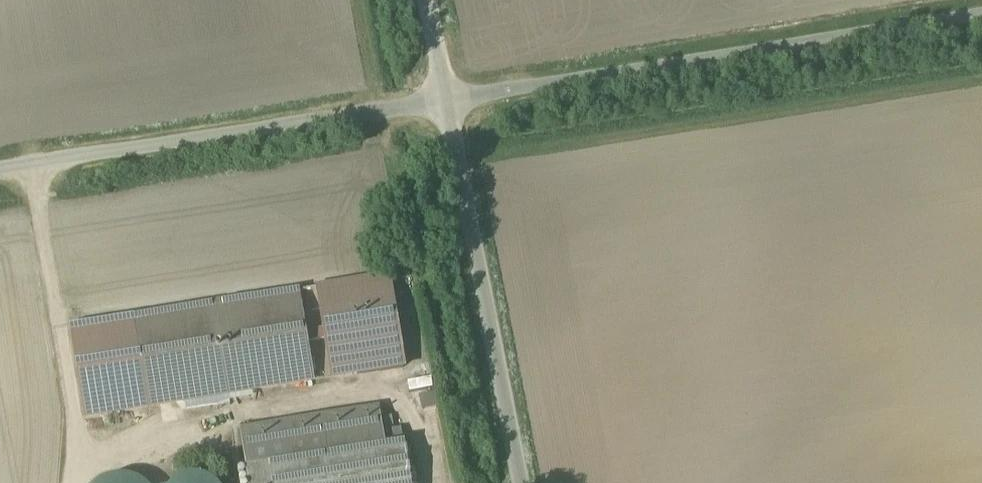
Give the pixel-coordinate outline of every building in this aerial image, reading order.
[(326,341),(333,380),(405,368),(390,279),(318,291),(325,331),(326,341)] [(298,294),(137,321),(151,410),(313,384),(307,345),(305,334),(298,294)] [(151,410),(137,321),(72,331),(86,421),(151,410)] [(325,331),(305,334),(307,345),(326,341),(325,331)] [(431,381),(408,385),(409,395),(433,391),(431,381)] [(434,397),(420,400),(423,414),(437,411),(434,397)] [(380,409),(240,433),(246,472),(386,449),(384,437),(380,409)] [(392,419),(384,420),(386,430),(394,429),(392,419)] [(384,437),(386,449),(404,446),(402,434),(384,437)] [(246,472),(248,482),(412,482),(406,446),(404,446),(386,449),(246,472)]
